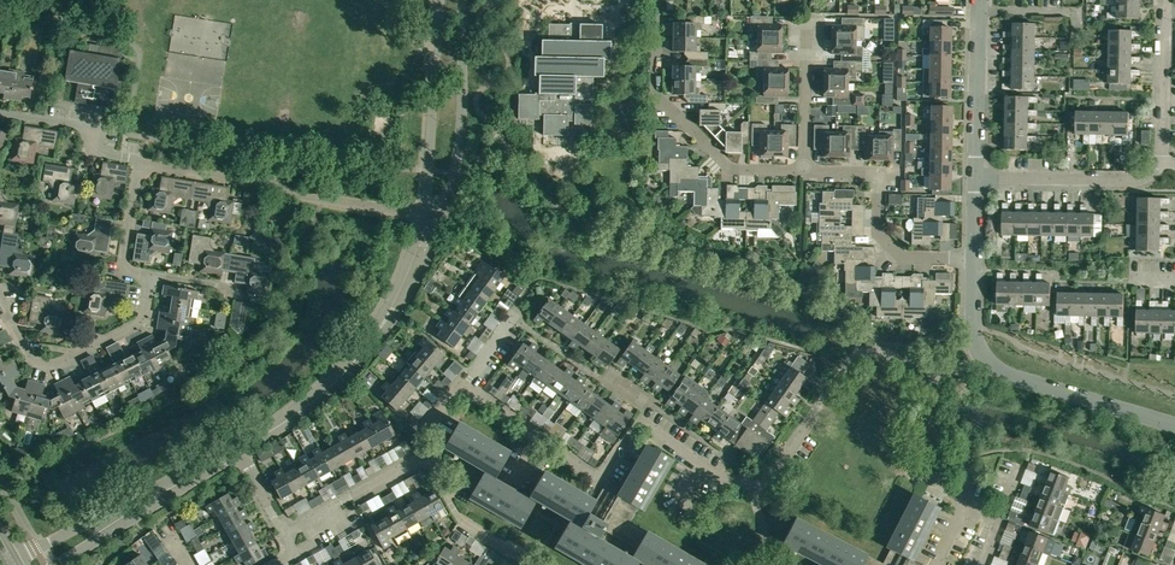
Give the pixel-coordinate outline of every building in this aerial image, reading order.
[(1139,19),(1139,6),(1117,6),(1117,13),(1107,13),(1107,19),(1118,19),(1139,19)] [(673,35),(673,38),(695,38),(695,30),(700,30),(700,24),(704,24),(704,17),(688,16),(688,24),(673,23),(673,26),(671,27),(671,35),(673,35)] [(757,31),(757,39),(781,39),(781,25),(768,25),(768,17),(772,18),(772,17),(750,17),(750,31),(757,31)] [(832,26),(831,40),(855,41),(856,27),(863,27),(863,19),(841,18),(841,19),(845,19),(845,26),(832,26)] [(930,28),(929,42),(950,42),(950,28),(942,28),(942,21),(922,20),(922,28),(930,28)] [(602,26),(570,25),(548,24),(548,41),(541,41),(541,58),(534,58),(534,76),(539,76),(538,93),(535,93),(535,95),(518,95),(518,119),(539,120),(539,116),(543,116),(543,136),(568,136),(568,121),(574,122),(574,125),(599,125),(599,105),(588,105),(589,99),(592,100),(593,77),(603,77),(603,60),(610,60),(611,43),(611,36),(601,36),(602,26)] [(1003,37),(1013,38),(1035,38),(1035,24),(1013,24),(1013,34),(1010,34),(1010,32),(1003,32),(1003,37)] [(1109,31),(1109,44),(1131,44),(1131,34),(1134,34),(1134,37),(1141,37),(1141,31),(1131,31),(1109,31)] [(695,46),(695,38),(673,38),(673,40),(671,40),(671,48),(672,49),(672,52),(687,52),(687,59),(708,60),(708,52),(700,52),(700,46),(695,46)] [(1035,51),(1035,38),(1013,38),(1013,47),(1010,47),(1010,45),(1003,45),(1003,50),(1013,50),(1035,51)] [(749,60),(757,60),(767,60),(768,53),(781,53),(781,39),(757,39),(757,53),(749,52),(749,60)] [(844,54),(844,62),(862,63),(862,48),(855,48),(855,41),(831,40),(831,54),(844,54)] [(950,56),(950,42),(929,42),(929,56),(950,56)] [(1109,57),(1131,57),(1131,47),(1134,47),(1134,50),(1141,50),(1141,44),(1131,44),(1109,44),(1109,57)] [(75,102),(87,105),(117,110),(121,82),(117,82),(122,50),(97,46),(96,56),(70,51),(65,81),(78,83),(75,102)] [(1035,64),(1035,51),(1013,50),(1013,60),(1010,60),(1010,58),(1003,58),(1003,63),(1013,63),(1035,64)] [(1055,61),(1068,62),(1068,54),(1056,54),(1055,61)] [(950,70),(950,56),(929,56),(929,70),(950,70)] [(1109,57),(1109,70),(1131,70),(1131,60),(1134,60),(1134,63),(1141,63),(1141,57),(1131,57),(1109,57)] [(708,67),(708,60),(687,59),(687,67),(672,67),(672,69),(671,70),(671,78),(672,78),(672,81),(695,81),(695,73),(700,74),(700,67),(708,67)] [(767,60),(757,60),(756,68),(764,68),(763,82),(787,83),(788,68),(774,68),(775,61),(767,60)] [(862,63),(844,62),(837,62),(837,69),(824,69),(823,83),(847,84),(847,76),(855,77),(855,70),(862,70),(862,63)] [(1035,77),(1035,64),(1013,63),(1012,73),(1010,73),(1010,71),(1003,71),(1003,76),(1012,76),(1035,77)] [(12,100),(17,71),(9,69),(8,72),(0,71),(0,94),(4,94),(3,99),(12,100)] [(892,83),(892,70),(883,70),(883,83),(892,83)] [(950,70),(929,70),(929,83),(949,84),(950,70)] [(1131,70),(1109,70),(1108,83),(1130,84),(1131,73),(1134,73),(1134,76),(1140,76),(1140,70),(1131,70)] [(17,71),(12,100),(21,102),(22,97),(30,98),(34,77),(24,75),(25,72),(17,71)] [(1034,90),(1035,77),(1012,76),(1012,86),(1009,86),(1009,84),(1003,84),(1003,90),(1013,90),(1034,90)] [(694,89),(695,81),(672,81),(672,83),(671,83),(670,91),(672,92),(672,95),(687,95),(687,103),(707,103),(707,95),(699,95),(699,89),(694,89)] [(787,97),(787,83),(763,82),(763,96),(756,96),(756,104),(777,104),(774,104),(774,97),(787,97)] [(847,91),(847,84),(823,83),(823,97),(836,98),(836,105),(864,106),(864,98),(852,98),(852,91),(847,91)] [(949,97),(949,84),(929,83),(928,97),(949,97)] [(63,100),(65,87),(57,86),(55,99),(63,100)] [(1006,97),(1006,109),(1028,110),(1028,103),(1038,103),(1038,97),(1028,97),(1006,97)] [(892,98),(882,98),(882,106),(892,106),(892,98)] [(699,126),(703,126),(706,129),(705,130),(711,134),(714,137),(722,129),(719,126),(719,111),(723,111),(725,109),(726,103),(711,103),(711,110),(699,110),(699,126)] [(827,107),(826,107),(825,113),(827,113),(827,116),(835,116),(835,105),(827,105),(827,107)] [(930,120),(951,121),(951,107),(931,107),(930,120)] [(1006,123),(1028,123),(1028,116),(1038,116),(1038,110),(1028,110),(1006,109),(1006,123)] [(1089,144),(1090,134),(1090,112),(1076,112),(1076,134),(1084,134),(1084,144),(1089,144)] [(1090,112),(1090,134),(1097,134),(1097,144),(1102,144),(1102,135),(1103,112),(1090,112)] [(1103,112),(1102,135),(1110,135),(1110,144),(1115,145),(1115,135),(1116,112),(1103,112)] [(1116,112),(1115,135),(1123,135),(1123,145),(1129,145),(1129,134),(1129,113),(1116,112)] [(951,134),(951,121),(930,120),(930,134),(951,134)] [(725,153),(729,153),(740,153),(741,142),(748,142),(748,122),(743,122),(740,124),(740,133),(725,132),(722,129),(714,137),(717,140),(720,146),(721,145),(725,149),(725,153)] [(1006,123),(1005,135),(1027,136),(1028,129),(1037,129),(1037,123),(1028,123),(1006,123)] [(759,156),(773,156),(773,132),(766,132),(766,125),(752,124),(751,146),(752,146),(752,142),(759,142),(759,156)] [(773,132),(773,156),(787,156),(787,143),(795,143),(794,147),(795,147),(795,125),(781,125),(781,132),(773,132)] [(821,157),(835,157),(835,133),(825,133),(825,126),(814,125),(813,147),(814,147),(814,143),(821,143),(821,157)] [(835,133),(835,157),(849,157),(849,144),(857,144),(857,126),(843,126),(843,133),(835,133)] [(857,126),(857,144),(864,144),(864,160),(878,160),(879,136),(865,136),(865,126),(857,126)] [(6,146),(9,129),(0,127),(0,151),(6,146)] [(15,139),(11,159),(32,163),(34,151),(41,146),(55,148),(58,132),(25,127),(22,140),(15,139)] [(879,136),(878,160),(892,161),(893,147),(900,147),(900,151),(901,130),(893,130),(893,137),(879,136)] [(1142,130),(1142,131),(1141,144),(1150,144),(1150,131),(1142,130)] [(669,159),(687,159),(687,147),(676,147),(676,138),(668,138),(668,132),(672,132),(672,131),(655,131),(654,138),(657,138),(657,150),(659,150),(658,163),(669,164),(669,159)] [(951,148),(951,134),(930,134),(930,148),(951,148)] [(1037,136),(1027,136),(1005,135),(1005,150),(1027,150),(1027,142),(1037,142),(1037,136)] [(950,162),(951,148),(930,148),(930,161),(950,162)] [(698,180),(698,179),(698,167),(687,167),(687,159),(669,159),(669,164),(658,163),(658,171),(670,171),(669,184),(677,184),(677,179),(698,180)] [(950,176),(950,162),(930,161),(929,175),(950,176)] [(100,176),(93,175),(89,195),(110,199),(112,187),(120,182),(126,183),(128,167),(102,163),(100,176)] [(71,169),(45,165),(42,181),(48,182),(54,190),(52,200),(73,204),(74,197),(81,199),(83,184),(69,182),(71,169)] [(677,184),(676,191),(693,192),(693,206),(701,206),(710,206),(711,188),(711,178),(708,175),(706,175),(706,179),(698,179),(698,180),(677,179),(677,184)] [(950,190),(950,176),(929,175),(929,190),(932,190),(931,197),(949,197),(949,190),(950,190)] [(187,182),(161,177),(159,190),(151,189),(148,210),(169,213),(171,202),(178,197),(185,198),(187,182)] [(228,188),(201,184),(199,200),(204,201),(210,209),(208,220),(229,223),(233,202),(226,201),(228,188)] [(645,187),(650,195),(654,192),(650,186),(648,185),(645,187)] [(721,218),(720,228),(734,228),(734,230),(745,230),(746,212),(738,212),(738,188),(736,185),(734,185),(733,200),(726,200),(725,218),(721,218)] [(771,219),(778,219),(779,205),(796,206),(796,193),(795,193),(795,186),(772,186),(771,192),(767,192),(767,186),(757,186),(754,188),(754,193),(759,193),(759,201),(766,201),(766,219),(771,219)] [(697,216),(700,216),(714,216),(714,218),(721,218),(725,218),(726,200),(718,200),(718,188),(711,188),(710,206),(701,206),(693,206),(690,208),(697,216)] [(1,196),(2,190),(0,189),(0,224),(14,226),(18,205),(7,203),(1,196)] [(819,203),(819,218),(840,218),(840,211),(852,211),(852,210),(864,210),(864,207),(861,205),(852,205),(852,198),(853,198),(854,189),(834,189),(834,192),(822,192),(822,203),(819,203)] [(771,229),(771,219),(766,219),(766,201),(759,201),(759,193),(754,193),(754,212),(746,212),(745,230),(757,230),(757,238),(778,238),(771,229)] [(902,195),(888,195),(888,204),(902,204),(902,195)] [(917,220),(941,221),(941,218),(953,218),(953,205),(951,205),(951,197),(936,197),(936,201),(917,200),(917,220)] [(1138,198),(1138,211),(1160,212),(1160,202),(1163,202),(1163,205),(1170,205),(1170,199),(1160,198),(1160,199),(1138,198)] [(1015,235),(1016,213),(1006,213),(1006,210),(1008,210),(1008,203),(1002,203),(1002,214),(1003,214),(1002,235),(1015,235)] [(1016,204),(1016,213),(1015,235),(1028,236),(1028,213),(1019,213),(1019,210),(1021,210),(1021,204),(1016,204)] [(1029,204),(1028,213),(1028,236),(1041,236),(1041,214),(1032,213),(1032,210),(1034,210),(1034,204),(1029,204)] [(1041,214),(1041,236),(1054,236),(1055,214),(1045,214),(1045,211),(1047,211),(1047,204),(1042,204),(1041,214)] [(1055,214),(1054,236),(1067,236),(1068,214),(1058,214),(1058,211),(1060,211),(1061,204),(1055,204),(1055,214)] [(1068,204),(1068,214),(1067,236),(1080,237),(1081,214),(1071,214),(1071,211),(1073,211),(1073,205),(1068,204)] [(1081,204),(1081,214),(1080,237),(1094,237),(1095,214),(1084,214),(1084,211),(1086,211),(1086,205),(1081,204)] [(189,210),(182,209),(179,226),(187,227),(189,210)] [(187,227),(194,229),(197,212),(189,210),(187,227)] [(1170,212),(1160,212),(1138,211),(1138,224),(1160,225),(1160,215),(1163,215),(1163,218),(1170,218),(1170,212)] [(85,216),(72,214),(70,221),(84,223),(85,216)] [(106,253),(112,220),(96,218),(94,230),(86,236),(75,234),(72,255),(93,258),(94,251),(106,253)] [(821,251),(833,251),(833,239),(851,239),(851,227),(840,226),(840,218),(819,218),(818,233),(821,233),(821,251)] [(198,229),(210,230),(211,224),(206,223),(206,221),(199,220),(198,229)] [(941,226),(941,221),(917,220),(913,220),(910,221),(907,224),(907,229),(910,233),(913,233),(913,234),(911,234),(911,246),(929,246),(930,238),(941,238),(941,242),(950,242),(952,240),(959,240),(959,226),(949,226),(941,226)] [(151,229),(149,236),(137,234),(132,260),(149,263),(150,257),(157,251),(168,253),(171,232),(165,231),(166,224),(155,222),(154,229),(151,229)] [(1138,224),(1137,237),(1160,238),(1160,228),(1163,228),(1163,231),(1169,231),(1170,225),(1160,225),(1138,224)] [(19,234),(3,231),(0,249),(0,265),(10,267),(9,274),(30,278),(33,257),(22,255),(17,248),(19,234)] [(46,239),(53,240),(54,233),(47,232),(46,239)] [(213,252),(208,244),(209,238),(193,235),(188,261),(201,264),(200,271),(221,275),(224,254),(213,252)] [(248,237),(235,235),(233,242),(247,245),(248,237)] [(274,236),(270,239),(270,244),(274,250),(278,251),(282,249),(283,244),(279,237),(274,236)] [(1169,238),(1160,238),(1137,237),(1137,252),(1159,252),(1160,241),(1163,241),(1163,244),(1169,244),(1169,238)] [(851,247),(851,239),(833,239),(833,251),(834,251),(834,264),(844,264),(844,259),(862,259),(875,260),(875,250),(872,247),(851,247)] [(259,272),(254,265),(255,259),(238,256),(234,282),(247,284),(245,292),(266,295),(270,274),(259,272)] [(845,284),(856,284),(856,280),(873,280),(873,279),(874,267),(862,267),(862,259),(844,259),(844,264),(844,271),(845,271),(845,284)] [(483,272),(479,277),(495,289),(504,277),(483,261),(478,268),(483,272)] [(882,280),(873,279),(873,280),(856,280),(856,284),(845,284),(845,298),(861,298),(861,292),(869,292),(869,306),(876,306),(881,306),(882,289),(889,289),(889,281),(894,281),(894,276),(891,273),(882,273),(882,280)] [(1003,273),(998,273),(997,283),(998,283),(997,305),(1010,305),(1011,283),(1001,283),(1001,280),(1003,280),(1003,273)] [(1011,273),(1011,283),(1010,305),(1023,305),(1024,283),(1014,283),(1014,280),(1016,280),(1016,273),(1011,273)] [(1024,273),(1024,283),(1023,305),(1036,306),(1036,283),(1027,283),(1027,280),(1029,280),(1029,274),(1024,273)] [(926,307),(934,308),(934,293),(951,294),(952,281),(922,280),(922,274),(913,274),(910,276),(910,281),(914,282),(914,289),(922,289),(921,307),(926,307)] [(1037,274),(1036,283),(1036,306),(1050,306),(1051,284),(1040,283),(1040,280),(1042,280),(1042,274),(1037,274)] [(56,277),(47,275),(46,283),(54,284),(56,277)] [(479,277),(471,289),(487,300),(495,289),(479,277)] [(128,285),(96,279),(93,292),(86,291),(82,312),(103,315),(105,304),(113,299),(125,301),(128,285)] [(901,318),(901,300),(894,300),(894,281),(889,281),(889,289),(882,289),(881,306),(876,306),(876,316),(889,317),(889,318),(901,318)] [(926,318),(926,307),(921,307),(922,289),(914,289),(914,282),(910,281),(909,300),(901,300),(901,318),(913,319),(913,317),(926,318)] [(170,305),(192,308),(194,299),(197,300),(198,292),(177,288),(177,287),(163,285),(161,295),(171,297),(170,305)] [(512,292),(518,297),(523,291),(516,286),(512,292)] [(471,289),(462,301),(478,312),(487,300),(471,289)] [(571,294),(565,289),(561,296),(566,300),(568,298),(571,294)] [(571,294),(568,298),(574,302),(578,296),(572,292),(571,294)] [(1071,316),(1072,294),(1058,293),(1057,316),(1066,316),(1066,326),(1071,326),(1071,316)] [(1072,294),(1071,316),(1079,316),(1079,326),(1084,326),(1085,316),(1085,294),(1072,294)] [(1085,294),(1085,316),(1092,316),(1092,326),(1097,326),(1098,316),(1098,294),(1085,294)] [(1098,294),(1098,316),(1105,317),(1105,326),(1110,326),(1110,316),(1111,294),(1098,294)] [(1111,294),(1110,316),(1118,317),(1118,327),(1124,327),(1124,316),(1123,316),(1124,295),(1111,294)] [(48,303),(49,298),(33,295),(28,321),(41,323),(40,331),(61,334),(65,313),(53,311),(48,303)] [(549,324),(560,308),(551,301),(553,298),(550,296),(533,321),(540,325),(543,320),(549,324)] [(593,300),(587,296),(583,302),(589,306),(593,300)] [(478,312),(462,301),(457,297),(453,304),(457,306),(453,311),(454,313),(470,324),(478,312)] [(504,304),(510,308),(514,302),(508,298),(504,304)] [(607,304),(602,300),(597,306),(603,311),(607,304)] [(1136,333),(1149,333),(1149,311),(1140,311),(1140,308),(1142,308),(1142,301),(1136,301),(1136,311),(1136,333)] [(1149,333),(1162,333),(1163,311),(1153,311),(1153,308),(1155,308),(1155,301),(1150,301),(1149,311),(1149,333)] [(1174,334),(1174,311),(1166,311),(1166,308),(1168,308),(1168,302),(1163,301),(1163,311),(1162,333),(1174,334)] [(159,312),(157,320),(192,326),(194,318),(191,317),(192,308),(170,305),(169,313),(159,312)] [(562,305),(560,308),(549,324),(561,332),(572,316),(563,310),(565,307),(562,305)] [(622,309),(616,305),(612,311),(618,315),(622,309)] [(502,312),(496,307),(492,313),(498,318),(502,312)] [(447,325),(462,336),(470,324),(454,313),(453,311),(449,309),(444,315),(449,319),(446,324),(447,325)] [(637,313),(631,309),(626,315),(632,319),(637,313)] [(561,332),(572,341),(573,340),(584,325),(575,318),(577,315),(574,313),(572,316),(561,332)] [(652,318),(646,313),(642,319),(647,324),(652,318)] [(672,323),(666,319),(662,325),(668,329),(672,323)] [(164,340),(175,347),(175,346),(176,339),(190,341),(191,336),(191,334),(198,335),(200,334),(201,328),(192,326),(157,320),(156,329),(166,331),(164,340)] [(453,348),(462,336),(447,325),(446,324),(441,320),(436,327),(441,330),(437,336),(453,348)] [(586,322),(584,325),(573,340),(572,341),(568,346),(575,350),(579,345),(584,349),(596,333),(586,327),(589,324),(586,322)] [(687,328),(681,323),(676,330),(682,334),(687,328)] [(487,327),(483,333),(489,338),(493,332),(487,327)] [(701,333),(695,328),(691,335),(697,339),(701,333)] [(584,349),(596,357),(597,357),(607,342),(607,341),(598,335),(600,332),(598,330),(596,333),(584,349)] [(225,333),(219,337),(228,351),(234,347),(225,333)] [(478,339),(484,344),(489,338),(483,333),(478,339)] [(10,341),(7,335),(0,339),(0,347),(10,341)] [(144,339),(160,370),(162,376),(170,372),(168,366),(174,363),(168,351),(175,348),(175,347),(164,340),(156,344),(152,335),(144,339)] [(423,349),(419,353),(434,366),(443,355),(424,338),(418,344),(423,349)] [(609,338),(607,341),(607,342),(597,357),(596,357),(592,362),(599,367),(602,362),(608,366),(620,350),(610,343),(612,340),(609,338)] [(632,366),(644,350),(635,344),(637,341),(634,338),(617,363),(623,367),(627,362),(632,366)] [(160,370),(144,339),(136,343),(140,352),(133,356),(143,375),(151,371),(152,374),(160,370)] [(518,365),(523,369),(534,353),(535,353),(539,348),(532,343),(528,348),(522,344),(507,365),(514,370),(518,365)] [(646,347),(644,350),(632,366),(644,374),(640,379),(641,380),(656,359),(647,352),(649,349),(646,347)] [(764,349),(760,355),(766,359),(770,353),(764,349)] [(416,351),(407,362),(424,377),(434,366),(419,353),(416,351)] [(466,357),(472,361),(476,355),(470,351),(466,357)] [(123,353),(117,356),(130,382),(143,375),(133,356),(132,355),(126,358),(123,353)] [(533,380),(535,377),(535,376),(546,361),(535,353),(534,353),(523,369),(532,375),(530,378),(533,380)] [(107,368),(117,389),(130,382),(117,356),(111,359),(113,364),(107,368)] [(651,379),(656,383),(667,367),(658,360),(660,357),(658,356),(656,359),(641,380),(647,384),(651,379)] [(104,395),(117,389),(107,368),(100,371),(93,357),(87,360),(91,369),(104,395)] [(16,366),(12,359),(3,364),(0,359),(0,375),(16,366)] [(694,359),(690,365),(696,369),(700,363),(694,359)] [(81,382),(91,401),(104,395),(91,369),(87,360),(86,360),(81,363),(88,377),(81,381),(81,382)] [(558,369),(546,361),(535,376),(535,377),(533,380),(531,382),(543,390),(547,385),(558,369)] [(415,388),(424,377),(407,362),(397,373),(415,388)] [(775,375),(781,379),(783,379),(798,390),(807,378),(784,362),(775,375)] [(669,364),(667,367),(656,383),(652,388),(659,393),(662,388),(668,392),(680,376),(670,369),(672,366),(669,364)] [(8,397),(16,387),(12,379),(21,374),(16,366),(0,375),(0,393),(5,391),(8,397)] [(450,371),(456,376),(461,371),(455,366),(450,371)] [(752,367),(748,373),(754,377),(758,371),(752,367)] [(564,373),(558,369),(547,385),(556,392),(554,395),(557,397),(559,394),(558,393),(569,378),(570,378),(574,373),(567,368),(564,373)] [(709,369),(704,375),(710,379),(715,374),(709,369)] [(405,399),(415,388),(397,373),(388,384),(405,399)] [(686,375),(683,379),(666,403),(672,408),(676,403),(682,407),(682,406),(698,384),(686,375)] [(83,405),(91,401),(81,382),(74,385),(69,376),(61,380),(77,412),(85,408),(83,405)] [(568,405),(570,402),(581,386),(582,386),(585,381),(579,376),(576,381),(570,378),(569,378),(558,393),(559,394),(568,400),(566,403),(568,405)] [(441,382),(447,387),(452,382),(446,377),(441,382)] [(720,378),(716,384),(722,388),(726,382),(720,378)] [(744,378),(739,384),(745,389),(750,383),(744,378)] [(783,379),(781,379),(775,388),(772,386),(770,389),(773,391),(774,391),(790,402),(795,406),(799,399),(794,396),(798,390),(783,379)] [(11,412),(26,416),(36,382),(27,380),(24,390),(16,387),(8,397),(15,399),(11,412)] [(50,397),(51,410),(57,407),(63,419),(77,412),(61,380),(53,384),(58,394),(50,397)] [(152,391),(154,395),(168,388),(164,381),(156,385),(157,388),(152,391)] [(45,385),(36,382),(26,416),(40,421),(45,408),(51,410),(50,397),(42,395),(45,385)] [(405,399),(388,384),(386,382),(381,388),(385,392),(381,398),(396,411),(405,399)] [(688,411),(694,415),(707,396),(710,392),(698,384),(682,406),(682,407),(678,412),(684,417),(688,411)] [(498,390),(492,386),(488,392),(494,397),(498,390)] [(593,394),(582,386),(581,386),(570,402),(579,409),(577,412),(580,414),(582,411),(582,410),(593,394)] [(732,386),(728,392),(734,396),(738,390),(732,386)] [(432,393),(437,398),(442,393),(436,388),(432,393)] [(786,407),(790,402),(774,391),(773,391),(767,400),(764,398),(762,401),(765,403),(778,413),(786,418),(791,411),(786,407)] [(140,402),(147,399),(143,392),(137,395),(138,397),(140,402)] [(605,403),(593,394),(582,410),(582,411),(591,417),(589,420),(592,422),(594,419),(605,403)] [(510,399),(504,395),(500,401),(506,405),(510,399)] [(707,396),(694,415),(690,420),(696,425),(700,420),(706,424),(716,409),(717,407),(708,401),(710,398),(707,396)] [(422,404),(428,409),(433,404),(427,399),(422,404)] [(601,429),(603,430),(605,427),(606,427),(617,411),(618,411),(621,406),(615,402),(611,407),(605,403),(594,419),(603,426),(601,429)] [(525,403),(520,410),(526,414),(530,408),(525,403)] [(747,429),(746,428),(736,443),(735,445),(755,460),(767,443),(771,445),(776,438),(766,430),(778,413),(765,403),(747,429)] [(719,404),(717,407),(716,409),(706,424),(717,432),(718,431),(729,416),(719,409),(721,406),(719,404)] [(526,414),(532,418),(536,412),(530,408),(526,414)] [(605,427),(603,430),(602,432),(608,437),(612,432),(618,436),(633,415),(626,410),(623,415),(618,411),(617,411),(606,427),(605,427)] [(375,416),(378,422),(372,425),(381,442),(395,435),(382,412),(375,416)] [(408,421),(414,426),(419,420),(413,415),(408,421)] [(730,439),(736,443),(746,428),(729,416),(718,431),(717,432),(713,437),(720,441),(723,436),(729,440),(730,439)] [(365,429),(359,432),(369,449),(381,442),(372,425),(369,419),(362,423),(365,429)] [(533,507),(526,503),(527,500),(494,480),(496,476),(497,475),(510,453),(499,446),(498,448),(491,444),(492,442),(481,436),(480,438),(465,429),(466,427),(458,423),(445,445),(445,446),(444,448),(464,460),(484,472),(481,477),(468,499),(479,506),(481,504),(487,508),(486,510),(497,516),(499,514),(513,523),(512,525),(520,530),(522,525),(533,507)] [(546,424),(541,430),(547,434),(551,428),(546,424)] [(66,439),(62,430),(55,434),(59,442),(66,439)] [(369,449),(359,432),(347,439),(356,456),(369,449)] [(557,432),(553,438),(559,443),(563,436),(557,432)] [(356,456),(347,439),(344,434),(337,438),(340,443),(334,446),(344,464),(356,456)] [(573,447),(578,441),(572,437),(568,442),(568,443),(573,447)] [(578,441),(573,447),(579,451),(583,445),(578,441)] [(281,443),(271,449),(274,455),(285,449),(281,443)] [(639,562),(644,564),(699,564),(698,564),(699,562),(687,555),(686,557),(679,554),(680,552),(669,545),(668,547),(653,538),(654,536),(631,523),(638,509),(643,512),(649,501),(647,500),(652,492),(654,493),(659,483),(658,482),(666,467),(668,468),(673,460),(646,445),(646,446),(646,447),(618,496),(617,496),(617,497),(603,489),(595,502),(594,501),(594,502),(592,506),(575,496),(577,492),(566,485),(565,487),(550,478),(551,476),(543,472),(530,495),(530,496),(527,500),(526,503),(533,507),(536,502),(569,521),(566,526),(556,545),(553,549),(564,555),(565,553),(572,557),(571,559),(581,564),(583,564),(584,564),(586,564),(637,564),(639,562)] [(344,464),(334,446),(322,453),(322,454),(331,471),(344,464)] [(39,455),(37,454),(17,448),(10,468),(10,469),(39,455)] [(309,461),(319,478),(331,471),(322,454),(322,453),(319,448),(312,452),(315,457),(310,460),(309,461)] [(396,453),(399,459),(406,456),(402,449),(396,453)] [(297,469),(306,485),(319,478),(309,461),(310,460),(306,453),(298,458),(302,465),(297,468),(297,469)] [(381,456),(375,460),(378,466),(385,462),(381,456)] [(592,458),(588,464),(594,468),(598,462),(592,458)] [(1029,463),(1027,470),(1034,472),(1036,466),(1029,463)] [(284,475),(294,492),(306,485),(297,469),(297,468),(295,465),(282,472),(284,475)] [(364,471),(368,477),(374,473),(371,467),(364,471)] [(280,499),(294,492),(284,475),(282,472),(281,469),(274,473),(277,479),(271,482),(280,499)] [(1045,485),(1070,494),(1072,487),(1066,485),(1069,478),(1050,471),(1045,485)] [(352,478),(355,484),(362,480),(358,474),(352,478)] [(428,481),(425,474),(418,478),(422,484),(428,481)] [(343,477),(337,481),(341,487),(343,491),(349,487),(343,477)] [(413,484),(410,478),(403,481),(407,488),(413,484)] [(343,491),(341,487),(337,481),(331,484),(335,491),(336,494),(343,491)] [(1025,485),(1022,491),(1029,494),(1032,488),(1025,485)] [(1066,505),(1070,494),(1045,485),(1040,498),(1058,505),(1060,502),(1066,505)] [(431,515),(434,521),(440,517),(437,511),(444,508),(434,491),(421,498),(431,515)] [(1027,501),(1029,494),(1022,491),(1020,498),(1027,501)] [(393,492),(387,496),(390,502),(397,499),(393,492)] [(408,505),(418,523),(421,521),(424,526),(434,521),(431,515),(421,498),(418,493),(411,497),(414,502),(408,505)] [(237,497),(231,500),(228,494),(205,507),(209,514),(214,511),(218,517),(234,507),(235,508),(241,504),(237,497)] [(912,561),(913,561),(913,560),(912,560),(939,509),(940,508),(913,494),(909,502),(911,503),(903,518),(901,517),(895,529),(897,530),(894,537),(892,536),(886,547),(890,550),(883,563),(867,555),(866,554),(859,551),(858,553),(843,546),(844,544),(832,537),(831,540),(824,536),(825,534),(813,528),(812,530),(806,527),(807,524),(795,519),(793,523),(783,542),(782,543),(782,545),(821,564),(910,564),(912,561)] [(320,495),(314,499),(318,506),(324,502),(320,495)] [(384,506),(390,502),(387,496),(381,499),(384,506)] [(1040,498),(1035,510),(1035,512),(1059,521),(1064,507),(1058,505),(1040,498)] [(308,502),(311,509),(318,506),(314,499),(308,502)] [(709,506),(702,500),(698,506),(705,512),(709,506)] [(369,509),(366,502),(359,506),(363,512),(369,509)] [(406,530),(418,523),(408,505),(396,512),(406,530)] [(287,509),(290,516),(297,512),(293,506),(287,509)] [(1141,522),(1160,530),(1165,532),(1169,524),(1163,522),(1165,515),(1141,506),(1138,513),(1144,516),(1141,522)] [(238,512),(235,508),(234,507),(218,517),(223,527),(220,529),(222,531),(225,530),(226,529),(242,520),(249,516),(244,508),(238,512)] [(389,516),(383,519),(393,537),(394,540),(407,532),(406,530),(396,512),(393,507),(386,511),(389,516)] [(1059,521),(1035,512),(1035,510),(1028,508),(1026,512),(1034,515),(1029,526),(1054,535),(1059,521)] [(1018,513),(1011,510),(1008,517),(1015,520),(1018,513)] [(391,545),(388,540),(393,537),(383,519),(370,527),(380,544),(381,544),(384,549),(391,545)] [(182,520),(176,524),(180,530),(186,527),(182,520)] [(229,544),(232,542),(249,533),(250,533),(255,530),(251,523),(245,526),(242,520),(226,529),(225,530),(230,539),(227,541),(229,544)] [(1132,533),(1131,534),(1155,543),(1160,530),(1141,522),(1136,521),(1132,532),(1137,534),(1136,535),(1132,533)] [(1008,523),(1006,530),(1013,532),(1015,526),(1008,523)] [(360,537),(357,530),(350,534),(354,540),(360,537)] [(1025,545),(1043,552),(1048,538),(1030,531),(1025,545)] [(1082,531),(1081,534),(1078,543),(1077,546),(1086,549),(1091,535),(1082,531)] [(151,549),(160,542),(153,532),(143,539),(151,549)] [(457,542),(461,536),(455,532),(451,538),(457,542)] [(234,554),(236,556),(239,554),(239,555),(256,545),(250,533),(249,533),(232,542),(237,552),(234,554)] [(1125,547),(1131,549),(1149,557),(1155,543),(1131,534),(1130,534),(1125,547)] [(469,536),(465,542),(471,546),(475,540),(469,536)] [(190,541),(194,547),(200,543),(197,537),(190,541)] [(1168,540),(1165,547),(1172,550),(1174,543),(1168,540)] [(204,550),(200,543),(194,547),(197,554),(204,550)] [(334,564),(343,564),(337,555),(334,548),(332,544),(325,548),(328,552),(331,558),(333,558),(335,562),(333,563),(334,564)] [(245,564),(251,564),(264,558),(263,557),(268,554),(264,548),(260,550),(256,545),(239,555),(239,554),(236,556),(233,557),(237,564),(243,561),(245,564)] [(334,548),(337,555),(344,551),(340,545),(334,548)] [(1004,545),(1002,552),(1009,554),(1011,548),(1004,545)] [(1019,559),(1036,564),(1038,564),(1043,552),(1025,545),(1019,559)] [(456,556),(457,556),(460,551),(453,546),(450,552),(444,548),(438,557),(435,555),(432,560),(426,564),(450,564),(456,556)] [(355,558),(359,564),(377,564),(369,550),(355,558)] [(472,564),(485,564),(487,562),(491,556),(483,551),(477,561),(475,560),(472,564)] [(1006,561),(1009,554),(1002,552),(999,558),(1006,561)] [(126,564),(147,564),(140,555),(126,564)] [(313,555),(306,559),(310,564),(316,562),(313,555)] [(1171,564),(1173,558),(1166,555),(1163,562),(1171,564)] [(469,564),(457,556),(456,556),(450,564),(468,564),(469,564)] [(491,564),(495,559),(491,556),(487,562),(491,564)]
